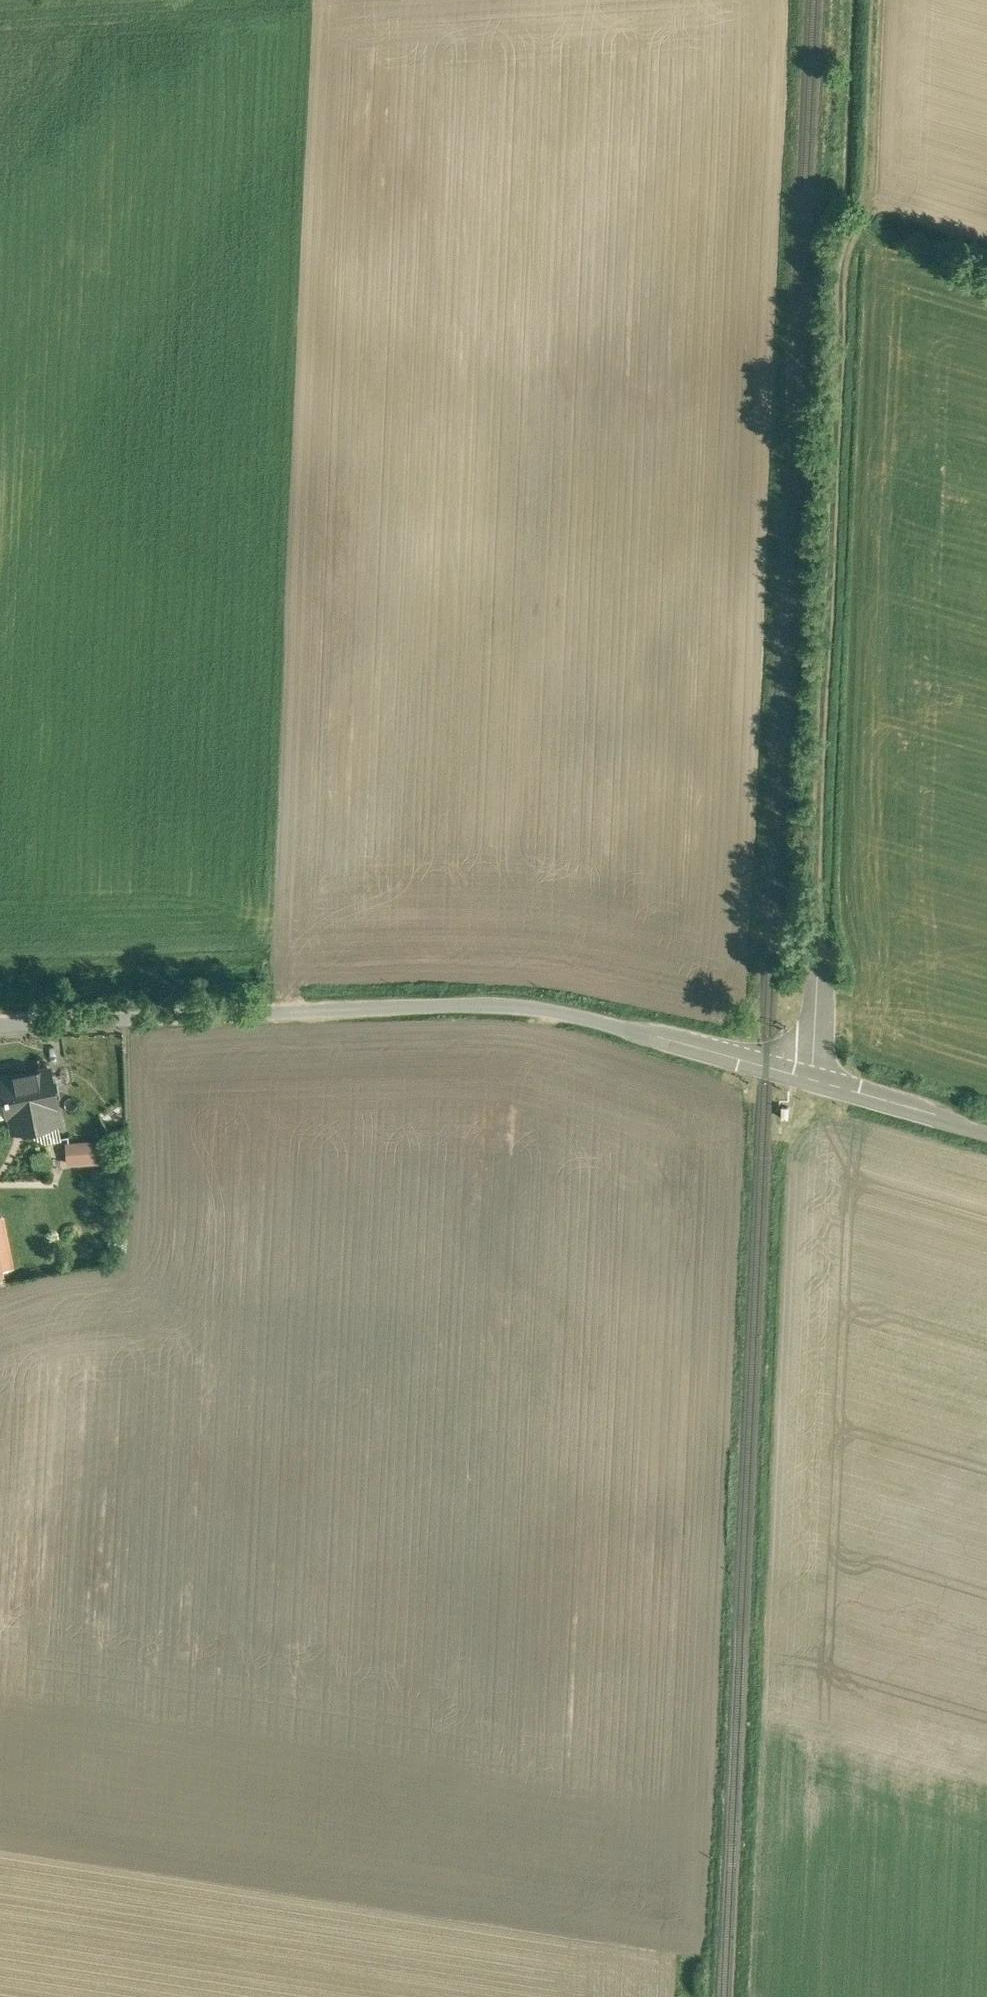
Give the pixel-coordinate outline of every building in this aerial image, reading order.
[(0,1074),(0,1129),(10,1125),(8,1147),(69,1139),(56,1066),(0,1074)] [(102,1162),(101,1138),(67,1140),(69,1165),(102,1162)] [(10,1282),(0,1230),(0,1284),(10,1282)]
